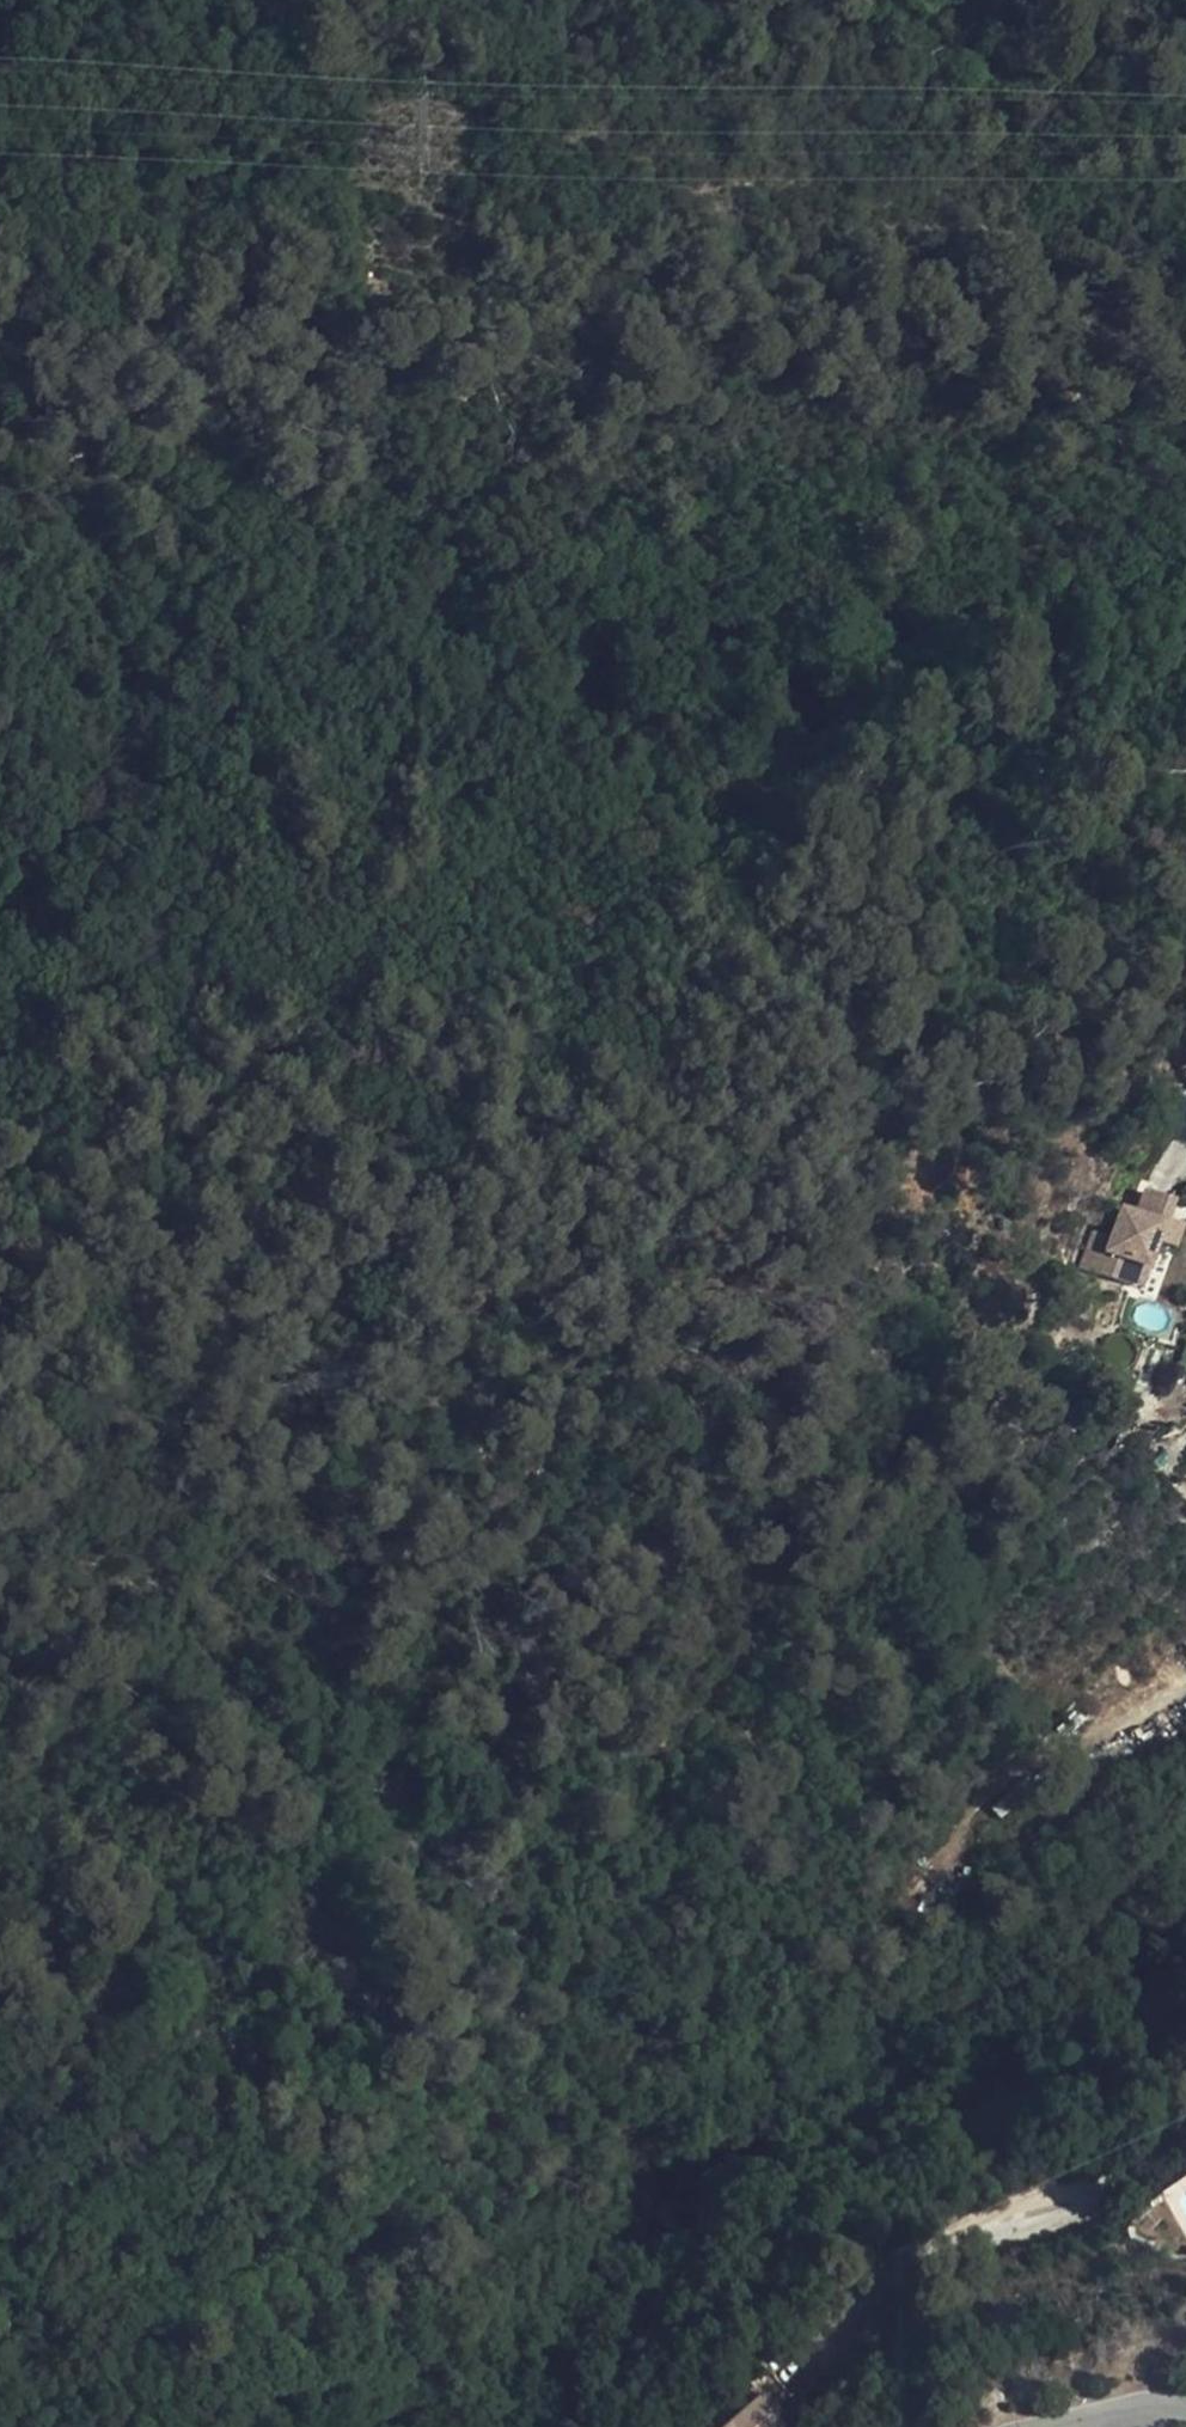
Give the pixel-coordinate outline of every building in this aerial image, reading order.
[(1164,1182),(1157,1206),(1154,1219),(1139,1215),(1133,1237),(1114,1232),(1104,1268),(1154,1282),(1160,1260),(1177,1265),(1184,1241),(1185,1233),(1185,1188),(1164,1182)] [(1143,1202),(1139,1215),(1154,1219),(1157,1206),(1143,1202)] [(1160,1260),(1154,1282),(1171,1286),(1177,1265),(1160,1260)] [(754,2404),(730,2426),(777,2426),(754,2404)]
